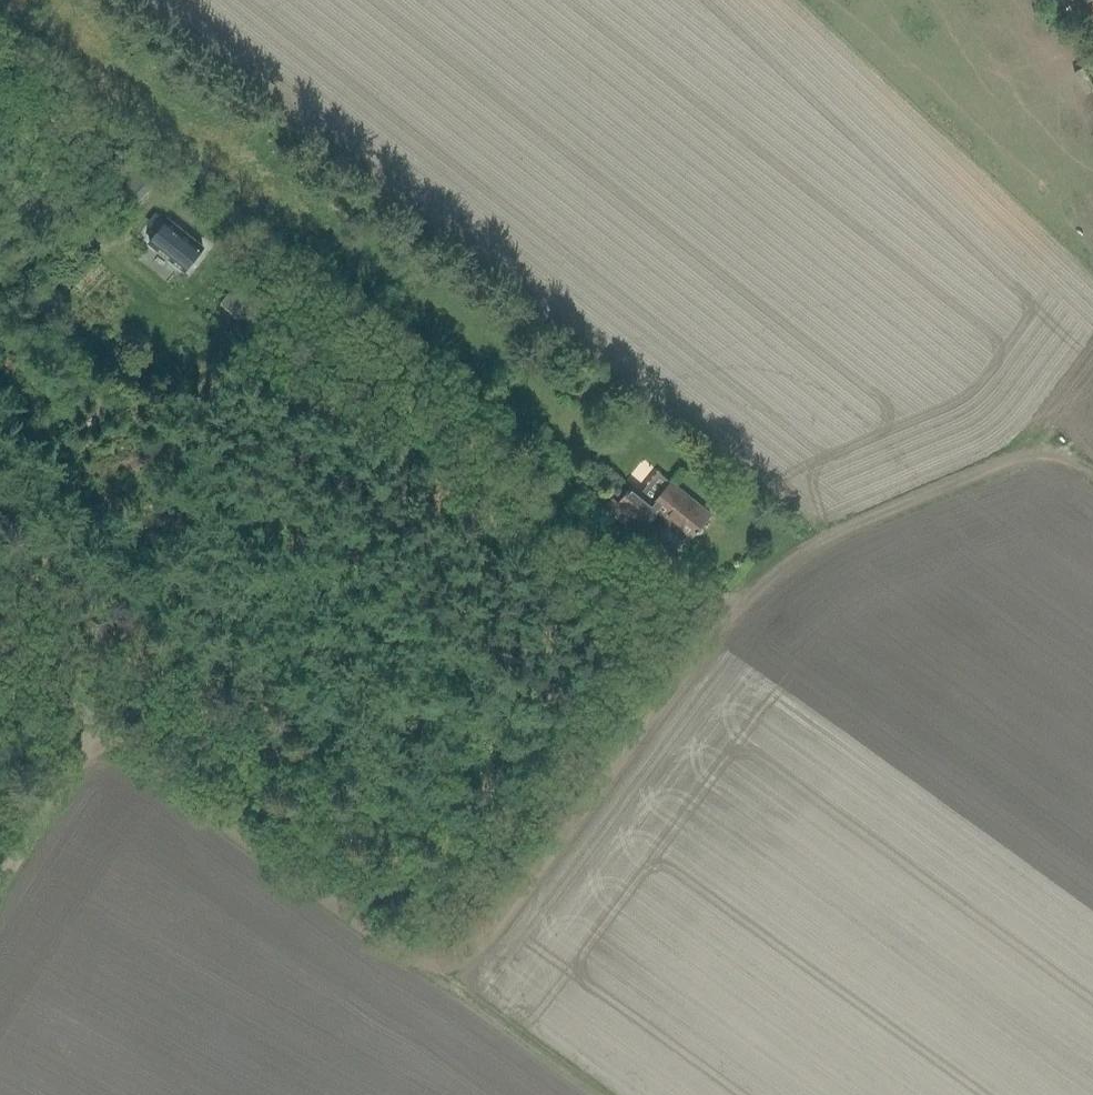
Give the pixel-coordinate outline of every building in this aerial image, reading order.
[(157,211),(146,225),(155,232),(147,243),(184,272),(203,248),(157,211)] [(249,274),(227,300),(253,323),(276,297),(249,274)] [(632,487),(620,502),(613,496),(603,508),(639,536),(658,512),(691,538),(710,513),(671,482),(653,504),(632,487)]
